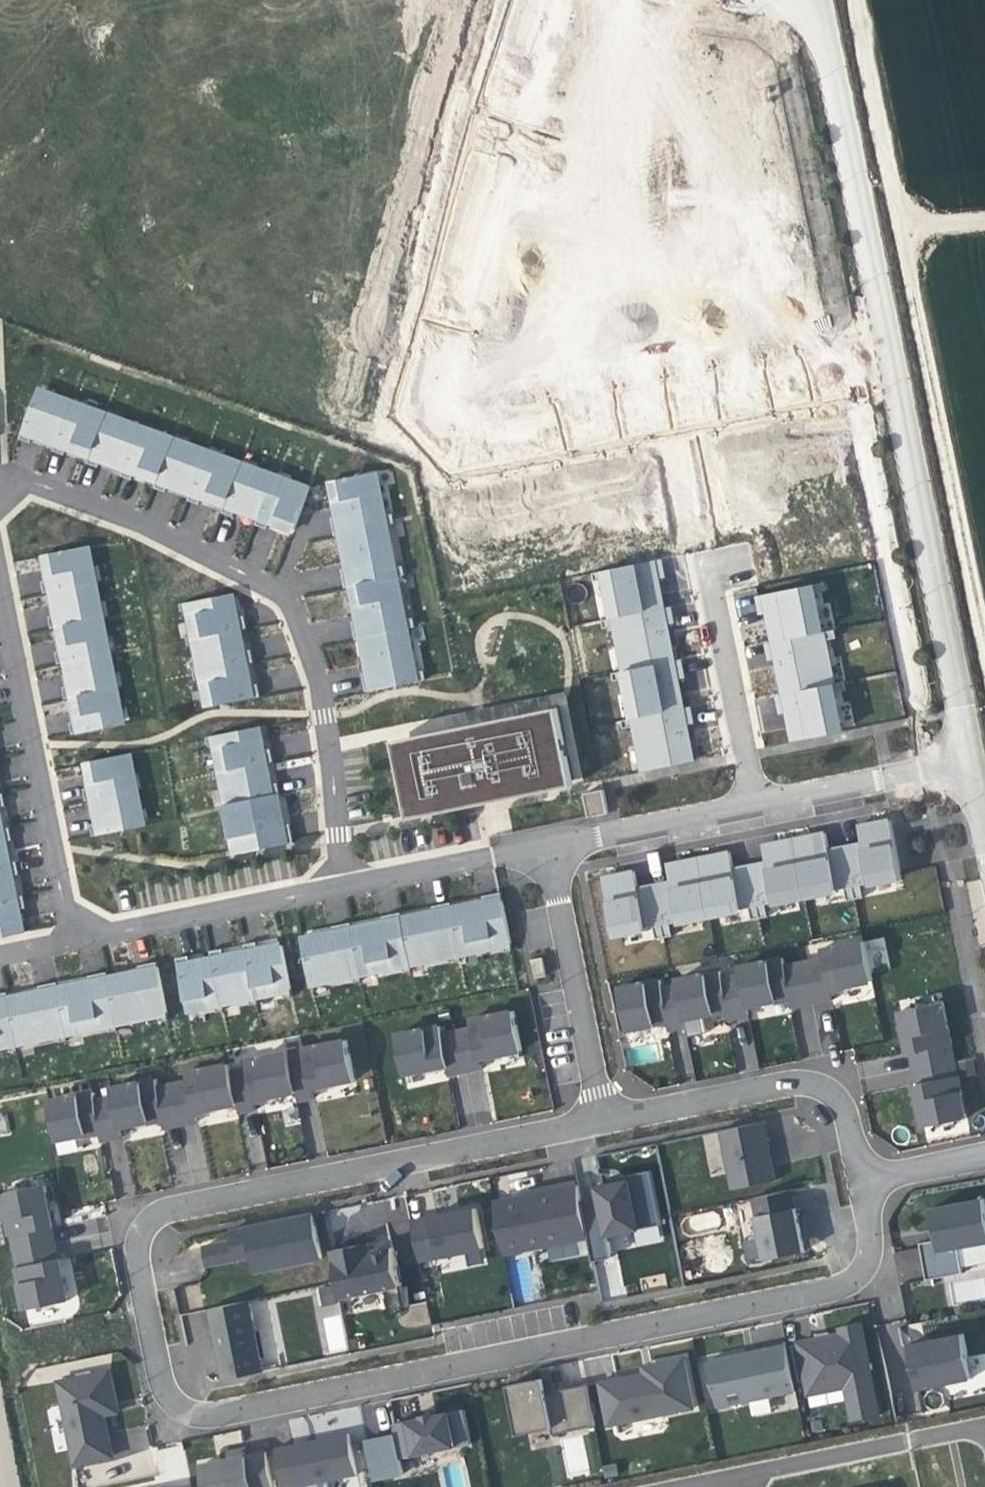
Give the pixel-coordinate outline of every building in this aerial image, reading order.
[(37,388),(34,398),(51,404),(54,395),(37,388)] [(34,398),(19,438),(30,442),(33,434),(44,438),(56,442),(53,450),(64,455),(67,446),(77,450),(89,455),(86,463),(98,467),(101,459),(110,462),(123,467),(120,475),(132,479),(135,471),(145,475),(157,479),(154,487),(165,492),(168,483),(179,487),(191,492),(188,500),(199,504),(202,496),(213,500),(225,504),(222,512),(233,516),(236,508),(246,511),(259,516),(256,524),(267,528),(270,520),(280,524),(294,529),(309,487),(290,480),(287,490),(273,485),(276,475),(257,468),(253,478),(239,472),(243,463),(222,455),(219,465),(204,460),(208,450),(189,443),(185,453),(171,448),(175,438),(155,431),(152,441),(138,436),(142,426),(121,419),(118,428),(104,423),(107,414),(88,407),(84,416),(71,411),(74,402),(54,395),(51,404),(34,398)] [(88,407),(74,402),(71,411),(84,416),(88,407)] [(121,419),(107,414),(104,423),(118,428),(121,419)] [(155,431),(142,426),(138,436),(152,441),(155,431)] [(189,443),(175,438),(171,448),(185,453),(189,443)] [(222,455),(208,450),(204,460),(219,465),(222,455)] [(257,468),(243,463),(239,472),(253,478),(257,468)] [(376,472),(331,481),(335,499),(338,515),(331,517),(335,535),(342,534),(345,551),(349,568),(342,569),(345,587),(353,586),(356,604),(359,620),(353,621),(356,639),(363,637),(367,657),(370,671),(363,673),(366,691),(418,681),(416,672),(407,628),(406,619),(397,575),(396,568),(387,523),(385,515),(376,472)] [(290,480),(276,475),(273,485),(287,490),(290,480)] [(392,514),(385,515),(387,523),(394,522),(392,514)] [(90,546),(45,554),(48,567),(50,580),(42,581),(45,593),(53,591),(55,604),(57,615),(49,616),(52,628),(60,626),(62,637),(64,650),(56,652),(59,663),(66,662),(69,674),(71,685),(63,687),(66,698),(73,697),(75,707),(78,720),(70,722),(72,734),(115,725),(112,710),(122,707),(118,687),(108,689),(105,674),(115,672),(111,651),(101,653),(98,639),(108,637),(104,616),(94,618),(91,604),(101,602),(97,581),(87,583),(84,569),(94,567),(90,546)] [(661,559),(592,572),(593,580),(608,577),(615,617),(663,607),(659,591),(657,579),(664,577),(661,559)] [(403,566),(396,568),(397,575),(405,574),(403,566)] [(97,581),(94,567),(84,569),(87,583),(97,581)] [(22,595),(40,590),(35,572),(17,577),(22,595)] [(824,582),(756,595),(760,615),(770,613),(771,622),(775,641),(822,631),(814,592),(825,589),(824,582)] [(231,594),(188,603),(190,609),(195,636),(196,644),(202,670),(203,678),(209,706),(260,696),(258,684),(249,686),(247,674),(245,663),(253,662),(251,650),(242,652),(240,641),(238,629),(247,628),(244,616),(236,618),(234,607),(231,594)] [(104,616),(101,602),(91,604),(94,618),(104,616)] [(181,611),(190,609),(188,603),(180,604),(181,611)] [(615,617),(601,620),(603,629),(616,626),(625,670),(673,661),(669,638),(666,624),(672,623),(670,606),(663,607),(615,617)] [(413,618),(406,619),(407,628),(415,626),(413,618)] [(775,641),(767,642),(771,658),(778,657),(781,674),(785,694),(834,684),(825,641),(837,639),(835,629),(822,631),(775,641)] [(189,645),(196,644),(195,636),(188,638),(189,645)] [(111,651),(108,637),(98,639),(101,653),(111,651)] [(625,670),(612,672),(613,680),(626,678),(634,717),(682,707),(679,689),(677,678),(683,677),(680,659),(673,661),(625,670)] [(196,679),(203,678),(202,670),(195,672),(196,679)] [(424,671),(416,672),(418,681),(426,679),(424,671)] [(118,687),(115,672),(105,674),(108,689),(118,687)] [(785,694),(778,694),(781,713),(789,712),(790,720),(795,740),(843,731),(835,692),(847,689),(845,681),(834,684),(785,694)] [(634,717),(622,720),(623,728),(636,725),(644,771),(693,761),(688,739),(685,725),(692,723),(689,706),(682,707),(634,717)] [(125,723),(122,707),(112,710),(115,725),(125,723)] [(395,740),(396,746),(468,732),(471,746),(498,740),(495,726),(559,713),(558,707),(395,740)] [(508,792),(573,779),(559,713),(495,726),(498,740),(471,746),(468,732),(396,746),(409,807),(507,787),(508,792)] [(257,727),(215,736),(222,769),(223,776),(229,804),(227,805),(233,837),(243,835),(247,851),(293,842),(290,824),(283,826),(280,810),(276,795),(280,795),(278,783),(269,785),(267,773),(265,762),(273,761),(271,749),(262,751),(259,736),(257,727)] [(131,753),(87,762),(90,775),(92,787),(84,788),(86,800),(94,799),(97,812),(99,822),(91,823),(93,835),(136,826),(133,811),(143,809),(138,788),(128,790),(125,776),(135,774),(131,753)] [(216,778),(223,776),(222,769),(214,771),(216,778)] [(138,788),(135,774),(125,776),(128,790),(138,788)] [(574,785),(573,779),(508,792),(507,787),(409,807),(411,818),(517,796),(574,785)] [(601,790),(582,793),(585,816),(604,813),(601,790)] [(146,824),(143,809),(133,811),(136,826),(146,824)] [(603,878),(615,934),(658,925),(660,935),(671,933),(669,921),(752,904),(754,915),(763,913),(761,901),(828,888),(830,896),(846,893),(848,902),(866,899),(863,886),(905,878),(892,816),(869,821),(855,824),(858,841),(831,847),(828,830),(808,834),(776,841),(760,844),(763,861),(738,866),(734,849),(711,853),(684,859),(664,863),(667,881),(639,886),(636,872),(621,875),(603,878)] [(23,932),(21,921),(18,909),(26,908),(24,896),(16,898),(13,886),(11,875),(20,874),(17,862),(9,863),(7,853),(4,841),(12,839),(10,827),(2,829),(0,821),(0,937),(23,932)] [(236,853),(247,851),(243,835),(233,837),(236,853)] [(310,983),(511,943),(501,892),(484,896),(485,900),(467,904),(452,907),(451,903),(433,906),(434,910),(416,914),(401,917),(400,913),(384,916),(385,920),(369,924),(352,927),(351,923),(334,926),(335,931),(316,935),(301,938),(310,983)] [(783,958),(741,967),(749,1005),(775,1000),(776,1003),(784,1001),(790,999),(792,1007),(832,998),(831,991),(837,990),(844,988),(843,986),(873,979),(865,941),(820,950),(822,959),(785,967),(783,958)] [(291,988),(282,945),(273,947),(259,950),(257,942),(246,944),(247,952),(234,955),(224,957),(222,949),(211,951),(213,959),(203,961),(191,964),(189,955),(177,958),(188,1009),(291,988)] [(158,962),(140,965),(141,970),(123,973),(108,976),(107,972),(90,976),(91,980),(76,983),(58,987),(57,982),(40,986),(41,990),(24,993),(8,997),(7,992),(0,994),(0,1046),(168,1012),(158,962)] [(659,984),(617,993),(625,1032),(651,1026),(652,1029),(657,1028),(666,1026),(668,1033),(708,1024),(707,1017),(715,1016),(720,1015),(719,1012),(749,1006),(741,967),(696,977),(698,985),(661,993),(659,984)] [(902,1012),(911,1051),(916,1050),(918,1059),(922,1077),(923,1083),(917,1084),(926,1125),(967,1116),(941,1003),(902,1012)] [(439,1027),(397,1036),(405,1075),(431,1069),(432,1072),(440,1070),(447,1069),(448,1076),(489,1067),(487,1060),(494,1059),(500,1058),(500,1055),(529,1049),(521,1010),(477,1020),(478,1028),(441,1036),(439,1027)] [(291,1061),(300,1100),(317,1096),(316,1089),(321,1088),(329,1086),(328,1083),(354,1079),(346,1040),(305,1048),(307,1057),(291,1061)] [(232,1074),(240,1112),(258,1109),(257,1102),(262,1100),(270,1099),(269,1096),(294,1091),(287,1052),(246,1061),(248,1069),(232,1074)] [(151,1081),(111,1089),(113,1096),(119,1127),(144,1122),(144,1125),(154,1123),(159,1122),(160,1129),(201,1121),(200,1114),(207,1112),(212,1111),(212,1108),(237,1103),(230,1064),(189,1073),(191,1082),(153,1090),(151,1081)] [(101,1141),(122,1138),(113,1096),(95,1099),(93,1091),(50,1101),(59,1138),(87,1132),(88,1136),(94,1134),(99,1133),(101,1141)] [(722,1129),(734,1188),(775,1180),(772,1162),(769,1162),(767,1153),(770,1153),(764,1121),(722,1129)] [(597,1186),(599,1197),(607,1235),(662,1224),(651,1170),(629,1175),(630,1180),(615,1183),(597,1186)] [(46,1181),(1,1191),(26,1309),(70,1299),(61,1258),(56,1259),(54,1250),(51,1235),(50,1228),(56,1227),(46,1181)] [(494,1202),(505,1253),(588,1237),(581,1201),(578,1185),(539,1193),(494,1202)] [(765,1258),(804,1251),(798,1220),(792,1190),(753,1197),(765,1258)] [(599,1197),(581,1201),(588,1237),(593,1261),(611,1257),(607,1235),(599,1197)] [(932,1208),(936,1229),(938,1240),(956,1237),(958,1246),(984,1241),(984,1211),(983,1199),(932,1208)] [(419,1260),(484,1247),(476,1208),(450,1213),(411,1221),(419,1260)] [(231,1230),(233,1240),(235,1251),(250,1248),(252,1256),(266,1253),(270,1269),(322,1258),(313,1213),(270,1222),(270,1226),(262,1227),(261,1224),(231,1230)] [(963,1272),(958,1246),(956,1237),(938,1240),(921,1243),(928,1279),(963,1272)] [(233,1240),(204,1246),(208,1265),(237,1259),(235,1251),(233,1240)] [(361,1245),(356,1246),(357,1255),(369,1252),(367,1244),(361,1245)] [(356,1246),(331,1251),(340,1297),(399,1285),(391,1248),(369,1252),(357,1255),(356,1246)] [(237,1259),(252,1256),(250,1248),(235,1251),(237,1259)] [(255,1272),(270,1269),(266,1253),(252,1256),(255,1272)] [(248,1300),(209,1308),(224,1379),(246,1375),(263,1371),(248,1300)] [(342,1305),(322,1307),(326,1353),(346,1351),(342,1305)] [(407,1326),(428,1323),(425,1305),(404,1308),(407,1326)] [(879,1414),(861,1322),(840,1326),(842,1334),(831,1336),(817,1339),(799,1342),(809,1394),(846,1386),(853,1419),(879,1414)] [(911,1348),(919,1388),(973,1377),(964,1333),(943,1338),(925,1341),(926,1345),(911,1348)] [(758,1350),(709,1360),(719,1406),(796,1391),(787,1344),(758,1350)] [(600,1382),(608,1424),(694,1407),(684,1358),(651,1364),(653,1371),(645,1373),(600,1382)] [(643,1366),(645,1373),(653,1371),(651,1364),(648,1365),(643,1366)] [(542,1368),(543,1378),(546,1393),(554,1391),(550,1367),(542,1368)] [(110,1371),(59,1381),(76,1463),(113,1455),(104,1414),(103,1405),(116,1402),(110,1371)] [(543,1378),(509,1385),(518,1434),(553,1427),(546,1393),(543,1378)] [(554,1391),(546,1393),(553,1427),(554,1433),(595,1425),(587,1385),(572,1388),(554,1391)] [(117,1407),(116,1402),(103,1405),(104,1414),(118,1411),(117,1407)] [(394,1424),(396,1434),(401,1457),(471,1442),(464,1409),(435,1415),(435,1412),(428,1414),(422,1415),(423,1418),(394,1424)] [(584,1431),(587,1464),(597,1463),(595,1430),(584,1431)] [(284,1486),(292,1486),(358,1474),(349,1433),(314,1440),(276,1447),(284,1486)] [(404,1472),(401,1457),(396,1434),(366,1440),(374,1478),(404,1472)] [(561,1437),(564,1476),(586,1475),(583,1435),(561,1437)] [(202,1465),(206,1486),(273,1486),(266,1452),(236,1458),(202,1465)]
